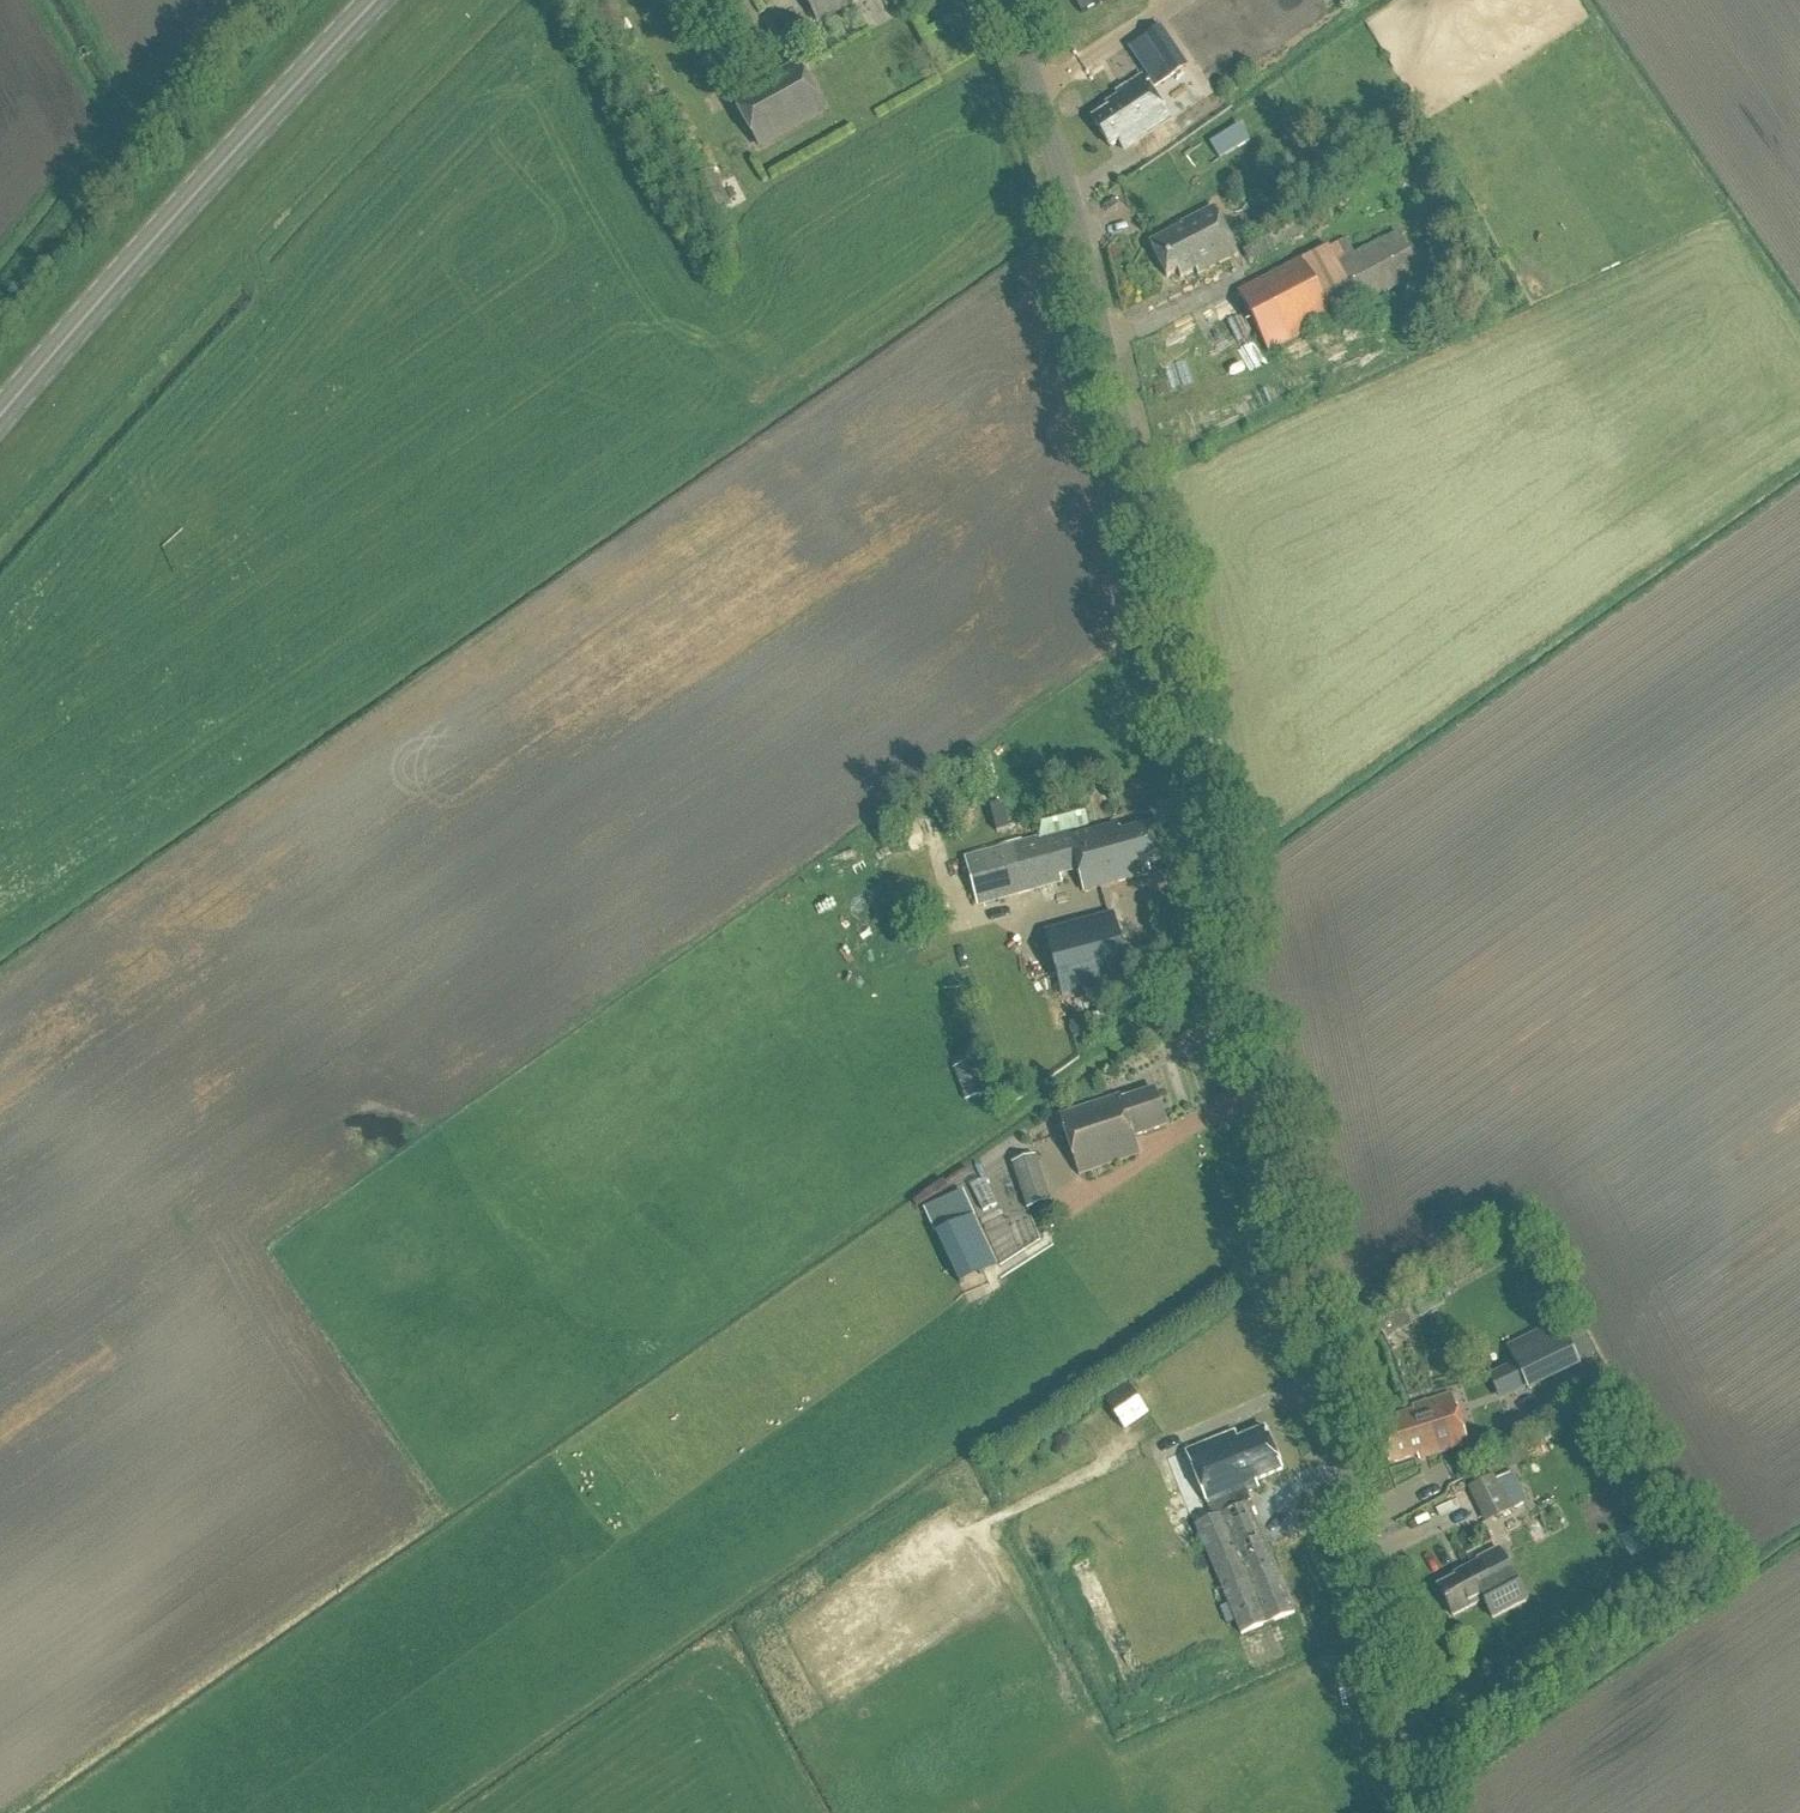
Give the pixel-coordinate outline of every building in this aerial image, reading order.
[(829,15),(855,0),(820,0),(829,15)] [(1082,17),(1101,6),(1098,0),(1072,0),(1082,17)] [(1161,30),(1145,41),(1163,69),(1180,58),(1161,30)] [(760,149),(823,114),(801,74),(738,109),(760,149)] [(1119,144),(1124,152),(1171,122),(1143,79),(1117,95),(1120,99),(1107,107),(1110,111),(1092,122),(1111,150),(1119,144)] [(685,181),(696,198),(709,190),(699,173),(685,181)] [(1202,274),(1241,253),(1216,205),(1175,226),(1177,230),(1150,245),(1169,281),(1180,275),(1183,280),(1201,270),(1202,274)] [(1246,247),(1254,264),(1304,238),(1296,221),(1246,247)] [(1349,241),(1305,265),(1335,320),(1334,320),(1336,324),(1424,278),(1400,234),(1357,257),(1349,241)] [(1335,320),(1305,265),(1303,260),(1239,294),(1271,354),(1334,320),(1335,320)] [(1221,316),(1229,334),(1242,328),(1234,310),(1221,316)] [(1088,830),(1082,804),(1031,816),(1037,842),(1088,830)] [(990,809),(997,835),(1010,831),(1003,805),(990,809)] [(1116,825),(965,859),(978,906),(992,902),(994,910),(1006,906),(1004,899),(1058,884),(1056,875),(1076,869),(1083,893),(1148,875),(1146,867),(1157,864),(1147,826),(1119,834),(1116,825)] [(1043,932),(1061,999),(1130,981),(1112,915),(1043,932)] [(1121,1100),(1120,1097),(1060,1115),(1079,1173),(1139,1155),(1133,1139),(1166,1128),(1154,1090),(1121,1100)] [(1051,1202),(1037,1157),(1012,1165),(1026,1209),(1051,1202)] [(936,1235),(960,1286),(998,1268),(974,1217),(936,1235)] [(1515,1368),(1526,1390),(1579,1364),(1562,1330),(1509,1355),(1515,1368)] [(1376,1430),(1388,1467),(1416,1457),(1417,1462),(1466,1446),(1450,1396),(1411,1408),(1413,1412),(1396,1418),(1397,1423),(1376,1430)] [(1233,1432),(1184,1452),(1198,1484),(1212,1518),(1194,1526),(1240,1636),(1293,1613),(1243,1495),(1257,1489),(1254,1483),(1281,1471),(1264,1430),(1237,1441),(1233,1432)] [(1527,1505),(1512,1474),(1498,1482),(1496,1477),(1470,1489),(1487,1523),(1527,1505)] [(1493,1548),(1478,1556),(1495,1588),(1510,1581),(1493,1548)] [(1479,1562),(1465,1570),(1466,1573),(1436,1589),(1451,1618),(1496,1595),(1479,1562)] [(1581,1627),(1588,1638),(1600,1630),(1593,1619),(1581,1627)]
